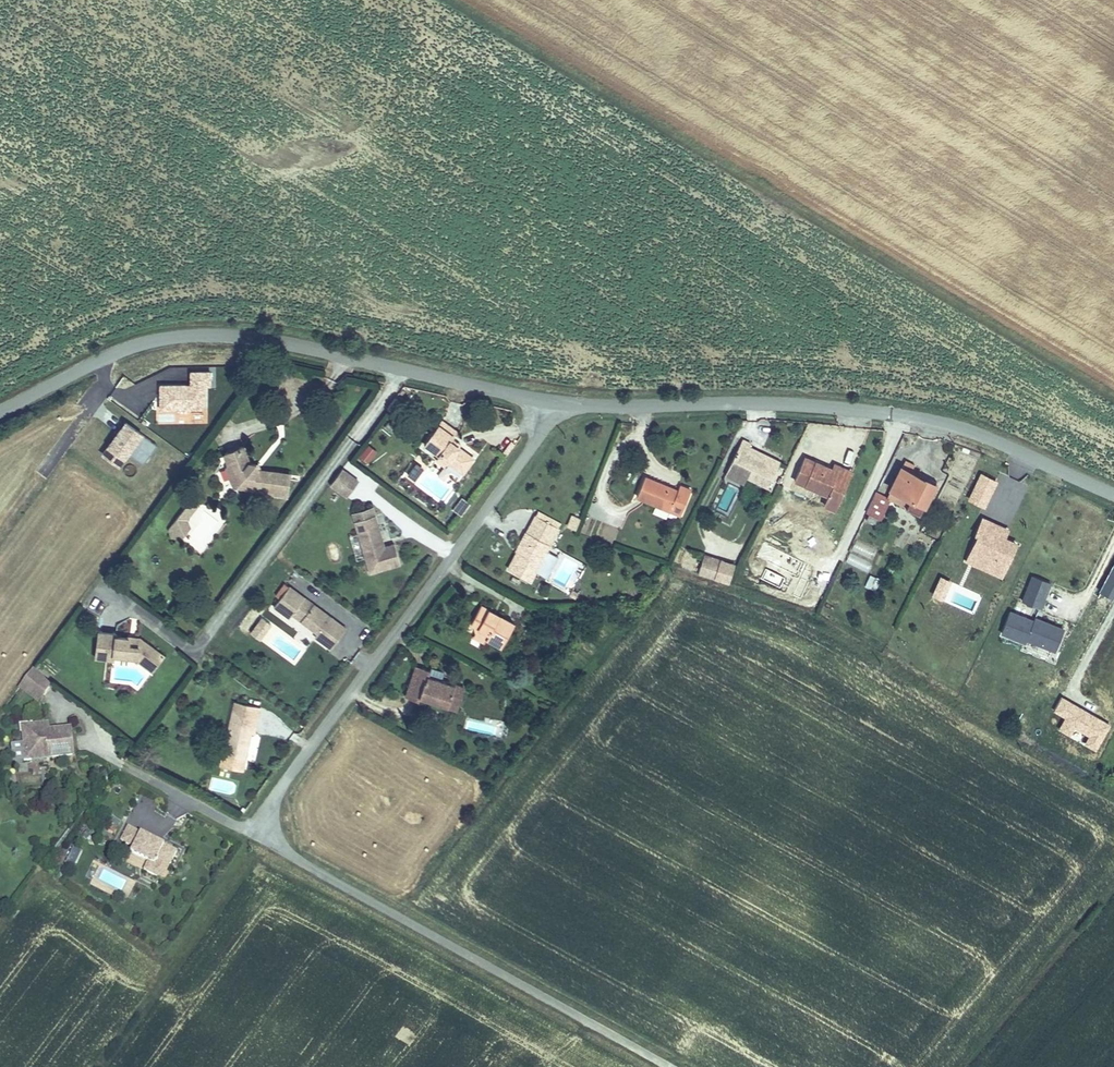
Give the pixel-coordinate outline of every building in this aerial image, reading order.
[(157,416),(206,418),(207,388),(211,388),(212,372),(190,371),(190,386),(158,385),(157,416)] [(397,416),(405,405),(394,397),(386,408),(397,416)] [(474,459),(459,448),(452,444),(455,439),(457,434),(441,422),(425,445),(441,457),(438,462),(445,468),(450,464),(456,468),(460,464),(467,469),(474,459)] [(121,471),(130,457),(143,467),(158,447),(125,423),(100,456),(121,471)] [(744,438),(731,466),(750,475),(769,483),(779,459),(752,446),(753,442),(744,438)] [(452,444),(459,448),(461,444),(455,439),(452,444)] [(359,457),(368,464),(377,452),(368,445),(359,457)] [(242,489),(262,493),(264,490),(285,492),(288,476),(261,473),(258,467),(253,467),(247,453),(229,462),(232,470),(230,473),(236,483),(240,483),(242,489)] [(834,499),(844,477),(831,471),(804,457),(795,479),(827,496),(834,499)] [(463,473),(467,469),(460,464),(456,468),(463,473)] [(844,477),(847,472),(834,465),(831,471),(844,477)] [(750,475),(731,466),(728,473),(746,482),(750,475)] [(918,513),(933,483),(899,466),(890,487),(909,498),(906,507),(918,513)] [(341,469),(329,487),(348,499),(360,481),(341,469)] [(984,506),(998,479),(980,469),(965,497),(984,506)] [(659,483),(642,477),(635,495),(653,502),(650,511),(665,517),(668,509),(680,513),(689,489),(678,485),(676,490),(665,486),(663,489),(658,487),(659,483)] [(850,480),(844,477),(834,499),(840,501),(850,480)] [(264,490),(262,493),(263,496),(284,499),(285,492),(264,490)] [(865,512),(878,518),(888,498),(875,492),(865,512)] [(823,505),(829,508),(834,499),(827,496),(823,505)] [(462,516),(471,504),(463,498),(454,510),(462,516)] [(177,514),(184,519),(195,504),(189,499),(177,514)] [(834,499),(829,508),(835,510),(840,501),(834,499)] [(351,515),(353,522),(374,516),(372,509),(351,515)] [(562,522),(538,510),(536,515),(559,527),(562,522)] [(185,529),(184,519),(177,514),(166,528),(166,540),(178,537),(185,529)] [(576,529),(581,517),(573,514),(570,521),(569,526),(576,529)] [(531,580),(559,527),(536,515),(522,539),(526,541),(519,553),(511,569),(531,580)] [(374,516),(353,522),(369,575),(399,566),(392,545),(383,547),(374,516)] [(976,559),(1001,571),(1015,544),(1003,539),(999,537),(1003,529),(984,519),(977,533),(979,534),(972,549),(979,552),(976,559)] [(999,537),(1003,539),(1007,531),(1003,529),(999,537)] [(519,553),(526,541),(522,539),(516,551),(519,553)] [(871,559),(875,549),(856,541),(851,551),(871,559)] [(979,552),(972,549),(969,555),(976,559),(979,552)] [(844,562),(866,572),(871,562),(849,552),(844,562)] [(712,578),(717,560),(701,555),(695,573),(712,578)] [(1036,578),(1026,602),(1041,609),(1052,584),(1036,578)] [(274,597),(278,600),(287,588),(283,585),(274,597)] [(289,618),(301,599),(287,588),(278,600),(271,610),(286,619),(289,618)] [(311,606),(301,599),(289,618),(298,624),(311,606)] [(479,626),(477,630),(490,638),(503,645),(515,622),(483,605),(472,621),(479,626)] [(344,631),(311,606),(298,624),(314,636),(312,639),(329,651),(344,631)] [(237,627),(245,634),(261,617),(253,609),(237,627)] [(1027,642),(1029,639),(1056,651),(1065,631),(1042,622),(1041,625),(1011,612),(1003,631),(1027,642)] [(262,616),(248,634),(260,643),(274,625),(262,616)] [(490,638),(477,630),(475,636),(486,642),(490,638)] [(98,632),(94,658),(112,660),(112,656),(135,658),(135,659),(142,665),(154,649),(139,638),(137,639),(134,639),(133,642),(127,641),(126,638),(115,636),(115,634),(98,632)] [(151,672),(163,656),(154,649),(142,665),(151,672)] [(442,703),(448,682),(424,674),(425,668),(412,665),(402,696),(414,700),(416,696),(442,703)] [(41,687),(45,680),(32,670),(18,688),(32,698),(41,687)] [(36,701),(50,683),(45,680),(41,687),(32,698),(36,701)] [(460,686),(448,682),(442,703),(453,707),(460,686)] [(245,763),(249,738),(253,739),(255,728),(257,710),(231,706),(223,760),(245,763)] [(503,721),(475,719),(474,732),(502,734),(503,721)] [(45,723),(31,726),(31,732),(21,733),(23,752),(47,750),(48,758),(69,756),(66,728),(47,730),(45,723)] [(24,761),(48,758),(47,750),(23,752),(24,761)] [(230,795),(234,783),(213,777),(210,789),(230,795)] [(118,848),(165,872),(178,847),(131,823),(118,848)] [(75,868),(82,852),(72,848),(65,863),(75,868)]
